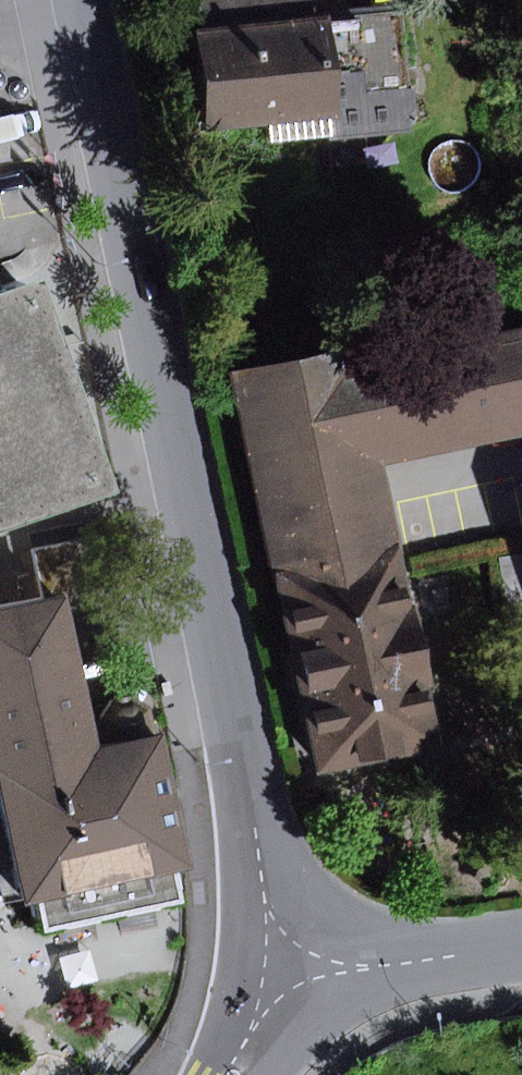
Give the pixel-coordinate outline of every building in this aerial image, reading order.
[(206,33),(213,128),(343,118),(341,94),(335,24),(319,26),(317,0),(209,0),(212,33),(206,33)] [(406,18),(335,24),(341,94),(411,88),(406,18)] [(341,94),(343,118),(344,137),(420,132),(417,88),(411,88),(341,94)] [(410,306),(448,300),(443,267),(405,273),(410,306)] [(121,498),(52,285),(0,302),(0,537),(121,498)] [(387,460),(521,432),(521,338),(368,369),(387,460)] [(236,376),(276,571),(406,545),(387,460),(368,369),(364,349),(236,376)] [(109,535),(33,551),(43,602),(72,597),(120,587),(109,535)] [(406,545),(276,571),(317,775),(447,749),(406,545)] [(0,612),(0,767),(31,906),(45,903),(51,931),(183,901),(177,873),(197,869),(163,710),(136,697),(115,700),(100,721),(72,597),(43,602),(0,612)]
